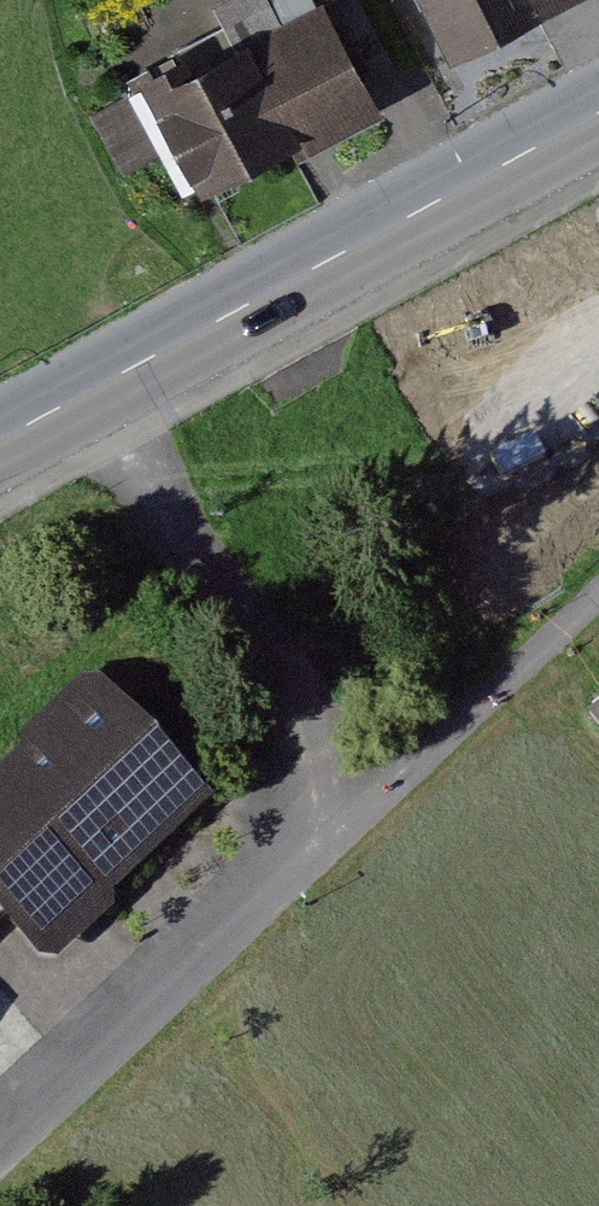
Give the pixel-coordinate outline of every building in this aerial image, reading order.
[(209,189),(386,104),(336,0),(325,0),(156,81),(209,189)] [(477,55),(586,0),(449,0),(477,55)] [(0,789),(0,907),(60,965),(223,796),(104,681),(0,789)]
